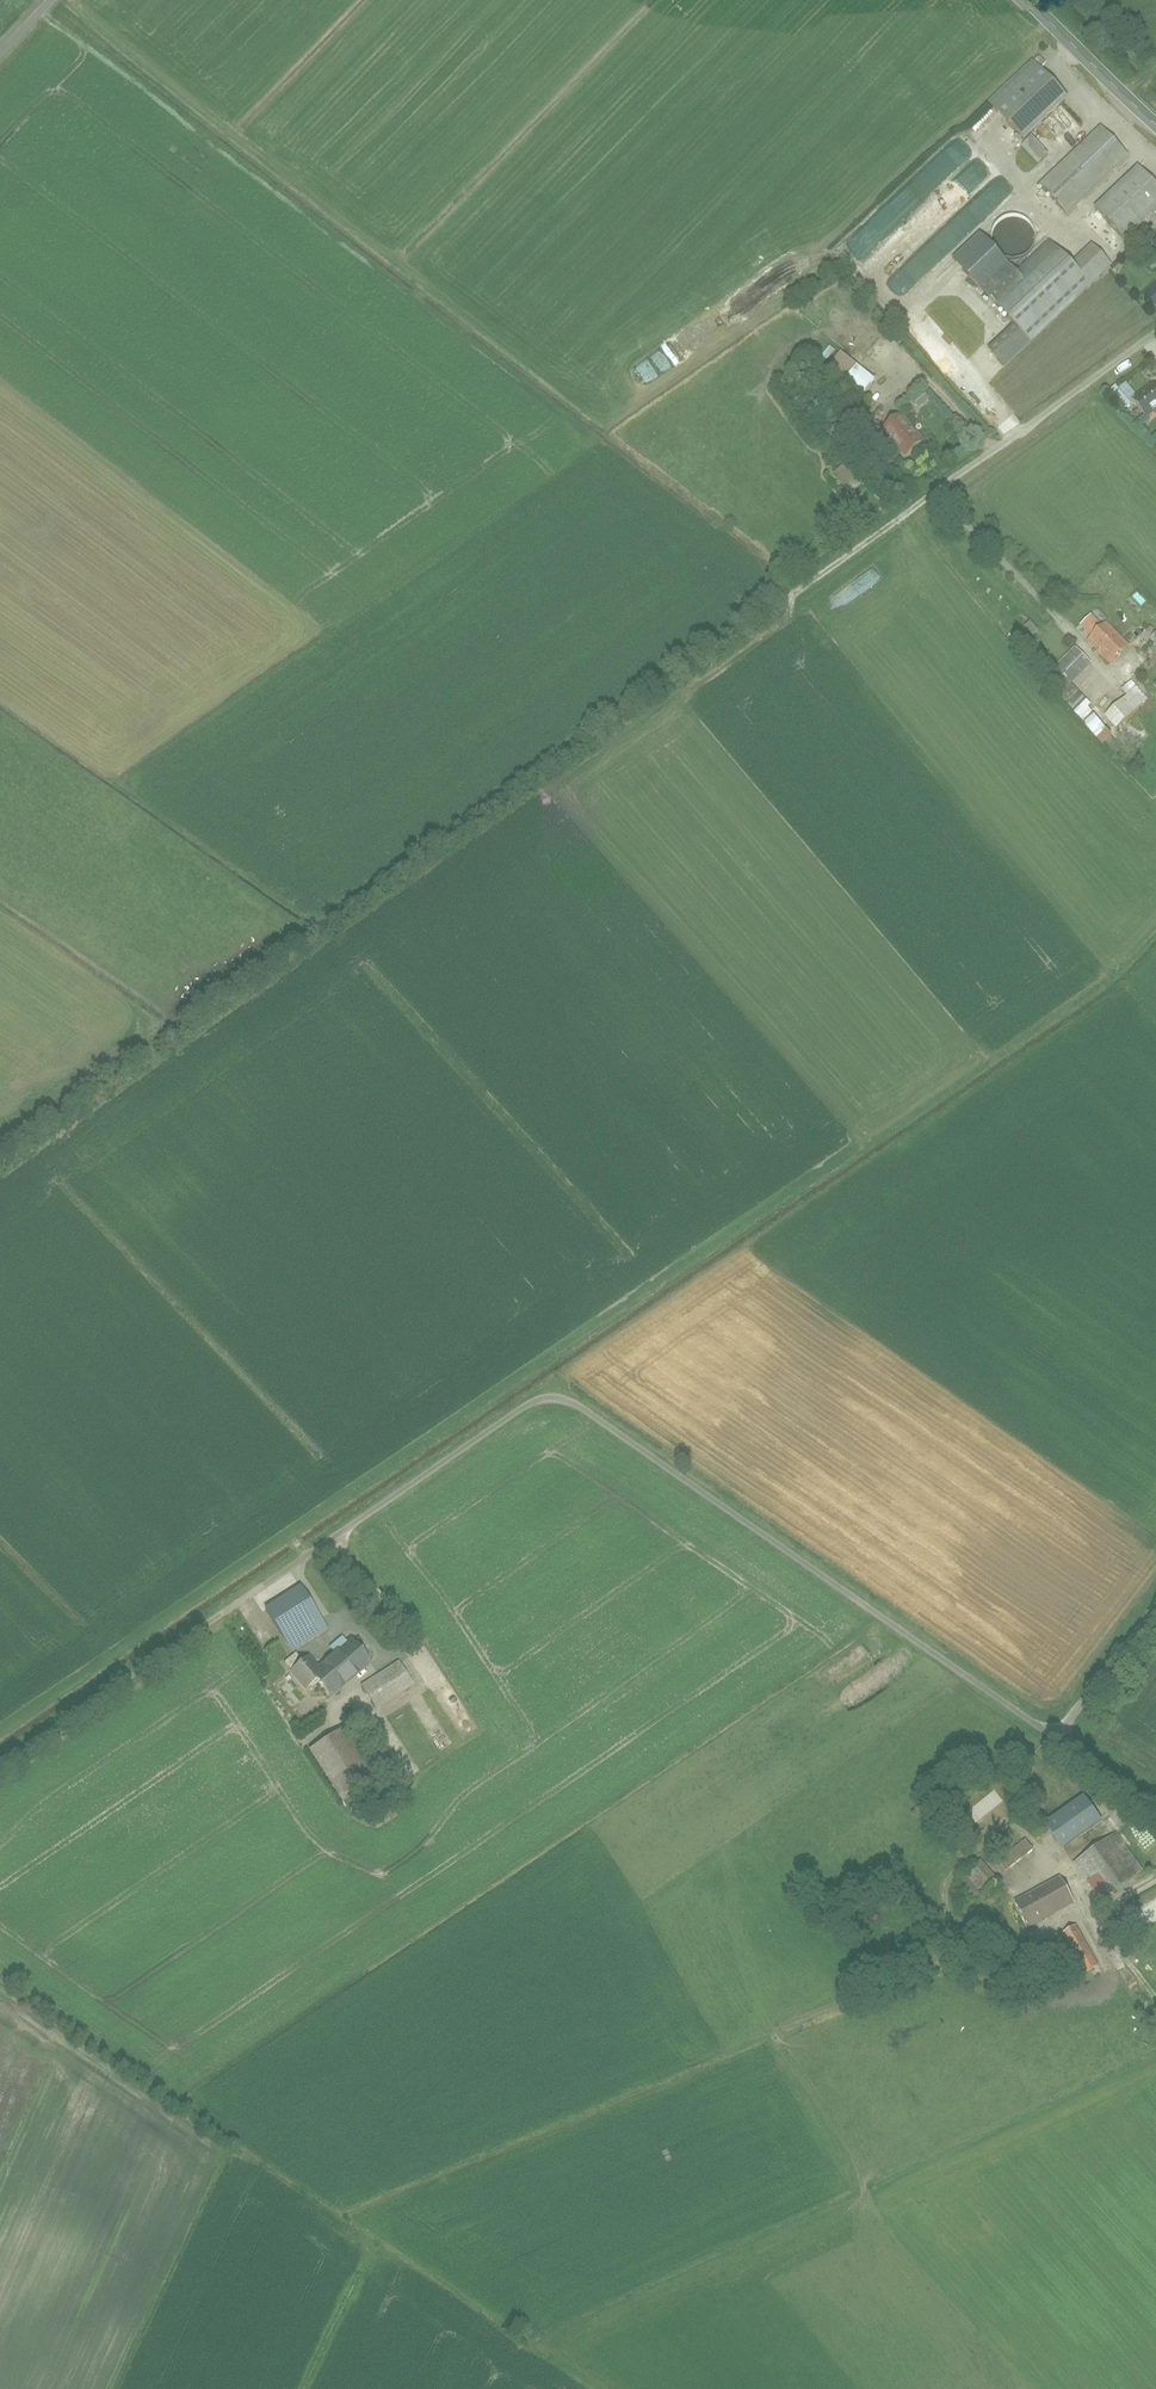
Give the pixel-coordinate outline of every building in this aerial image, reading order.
[(1038,65),(994,105),(1029,144),(1073,104),(1038,65)] [(1107,134),(1046,189),(1072,218),(1133,162),(1107,134)] [(1147,172),(1107,208),(1134,239),(1155,220),(1155,182),(1147,172)] [(1036,244),(1036,240),(1035,235),(1034,232),(1032,228),(1029,224),(1026,222),(1022,220),(1018,219),(1013,218),(1010,219),(1005,221),(1001,223),(999,226),(996,230),(994,233),(993,237),(993,240),(994,245),(995,249),(997,252),(1001,256),(1004,259),(1008,260),(1012,261),(1016,261),(1020,261),(1024,259),(1028,257),(1030,255),(1032,252),(1034,248),(1036,244)] [(1077,271),(1052,246),(1022,277),(1007,262),(981,289),(1017,326),(988,355),(1006,374),(1112,268),(1096,251),(1077,271)] [(857,398),(870,383),(835,355),(823,370),(857,398)] [(1141,399),(1128,384),(1115,396),(1128,413),(1131,410),(1144,426),(1155,416),(1155,398),(1151,392),(1141,399)] [(916,402),(921,410),(931,402),(926,394),(916,402)] [(853,425),(871,402),(862,395),(844,417),(853,425)] [(883,431),(908,459),(924,445),(899,417),(883,431)] [(847,468),(836,478),(851,495),(862,484),(847,468)] [(1092,641),(1088,645),(1111,668),(1130,649),(1106,624),(1101,629),(1091,619),(1081,629),(1092,641)] [(1033,643),(1020,654),(1095,739),(1101,734),(1080,710),(1091,700),(1073,680),(1091,665),(1078,650),(1057,669),(1033,643)] [(1101,719),(1115,733),(1151,700),(1133,680),(1120,691),(1125,697),(1101,719)] [(292,1653),(328,1630),(301,1589),(265,1611),(292,1653)] [(330,1697),(370,1663),(352,1642),(318,1670),(309,1658),(303,1663),(296,1654),(285,1664),(306,1689),(316,1681),(330,1697)] [(359,1684),(379,1712),(411,1689),(390,1661),(359,1684)] [(330,1734),(302,1755),(338,1802),(367,1781),(330,1734)] [(946,1811),(956,1824),(993,1796),(983,1782),(946,1811)] [(1045,1823),(1059,1846),(1097,1823),(1083,1800),(1045,1823)] [(1135,1857),(1122,1837),(1074,1868),(1087,1887),(1103,1876),(1114,1894),(1139,1877),(1129,1861),(1135,1857)] [(1000,1859),(1009,1873),(1031,1858),(1022,1844),(1000,1859)] [(965,1874),(979,1897),(1000,1884),(985,1861),(965,1874)] [(1015,1902),(1029,1929),(1074,1904),(1060,1878),(1015,1902)] [(1144,1929),(1155,1924),(1155,1903),(1136,1912),(1144,1929)] [(1083,1977),(1098,1968),(1074,1927),(1059,1935),(1083,1977)] [(1058,1956),(1052,1943),(1036,1951),(1042,1964),(1058,1956)]
